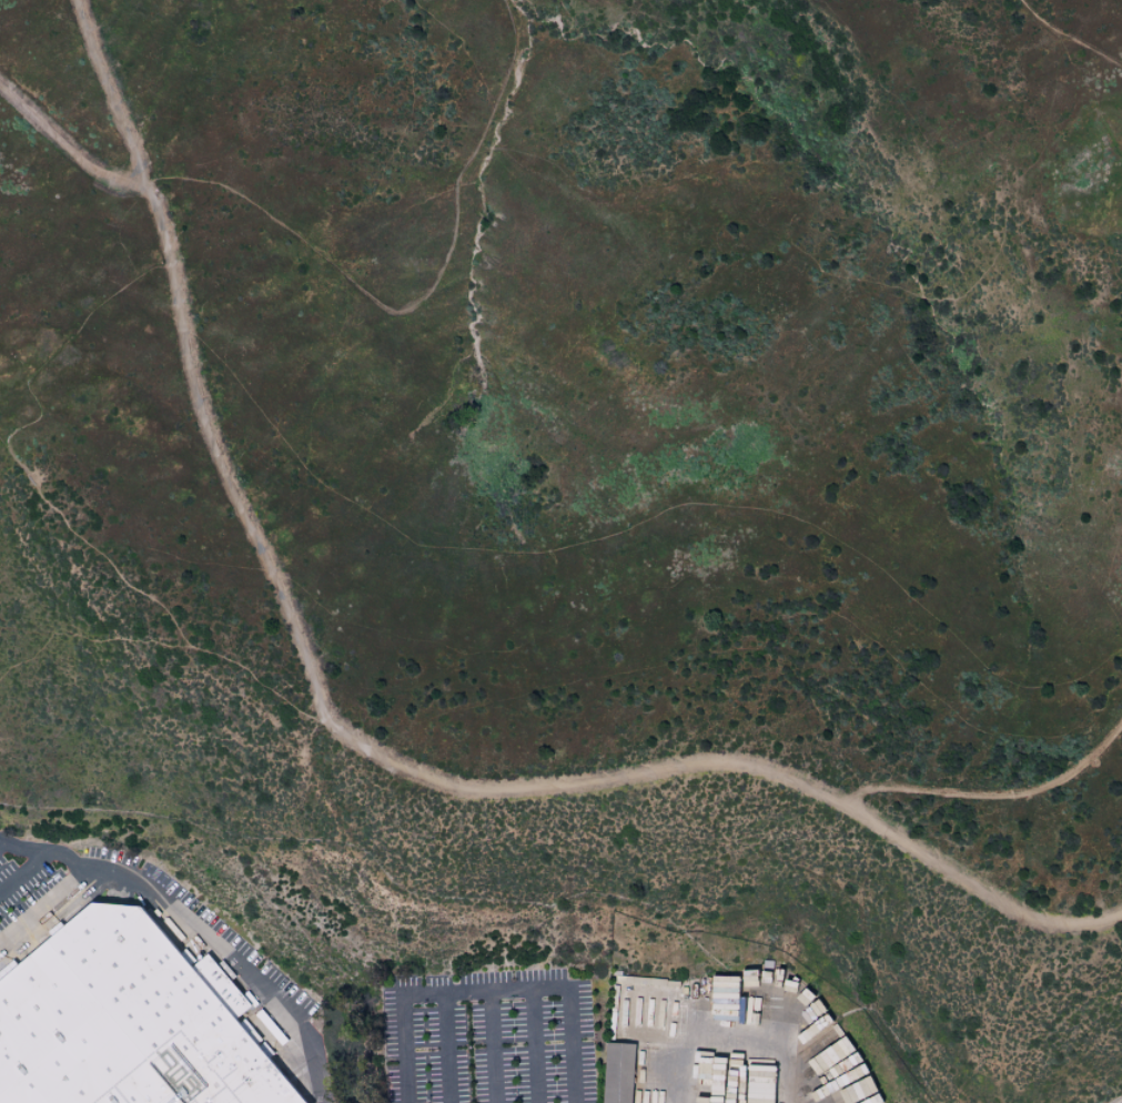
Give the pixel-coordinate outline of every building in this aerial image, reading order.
[(236,1020),(307,1102),(0,1102),(0,983),(94,903),(142,907),(193,968),(209,954),(253,1008),(236,1020)] [(811,1023),(821,1016),(812,1003),(802,1011),(811,1023)] [(822,1042),(841,1035),(835,1017),(822,1022),(826,1034),(820,1036),(822,1042)] [(845,1039),(829,1047),(836,1061),(852,1052),(845,1039)] [(602,1043),(599,1102),(628,1102),(631,1044),(602,1043)] [(833,1081),(825,1068),(806,1080),(814,1093),(833,1081)] [(810,1102),(856,1102),(877,1093),(866,1069),(807,1096),(810,1102)]
